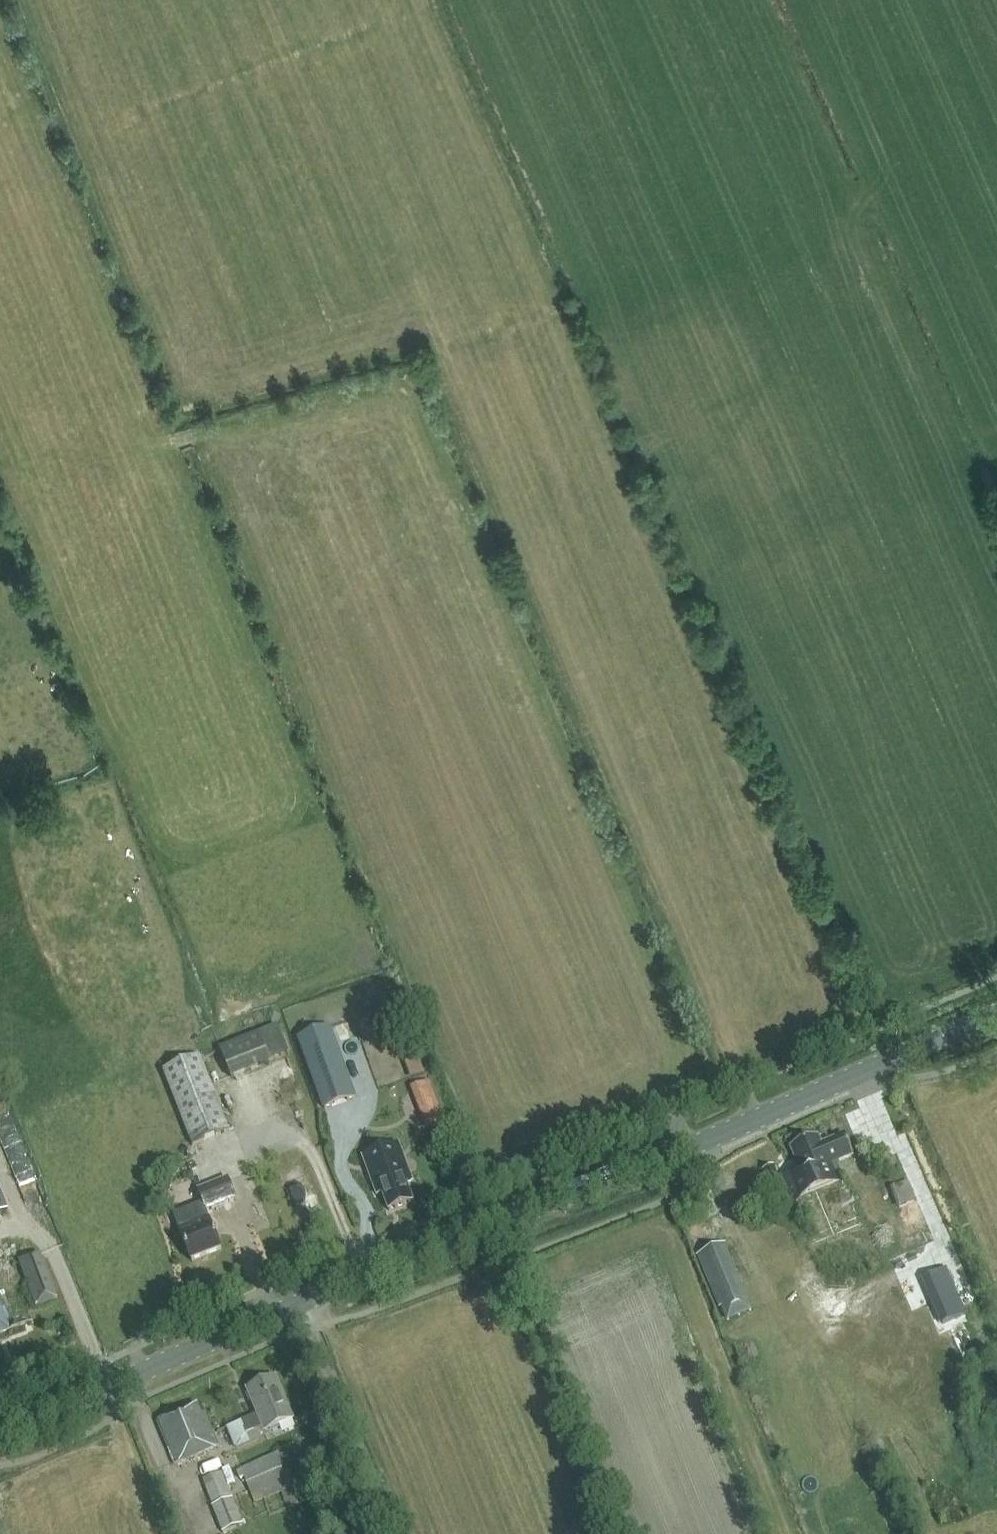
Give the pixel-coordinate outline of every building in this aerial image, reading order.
[(235,1075),(296,1057),(287,1026),(226,1044),(235,1075)] [(300,1038),(325,1109),(355,1098),(330,1027),(300,1038)] [(409,1060),(417,1077),(430,1071),(422,1054),(409,1060)] [(200,1056),(163,1070),(193,1145),(230,1130),(200,1056)] [(416,1086),(433,1128),(452,1121),(435,1078),(416,1086)] [(793,1199),(793,1198),(796,1206),(793,1207),(801,1225),(804,1223),(810,1239),(807,1240),(815,1258),(818,1257),(824,1271),(825,1270),(823,1265),(864,1248),(871,1265),(884,1260),(878,1246),(875,1247),(870,1235),(873,1233),(865,1216),(862,1217),(855,1201),(858,1200),(851,1183),(848,1184),(842,1169),(839,1170),(836,1163),(855,1155),(846,1134),(823,1145),(819,1136),(791,1147),(800,1170),(783,1177),(793,1199)] [(377,1195),(383,1193),(389,1210),(414,1202),(408,1184),(414,1182),(400,1144),(363,1157),(377,1195)] [(771,1189),(782,1184),(774,1165),(763,1170),(771,1189)] [(222,1249),(208,1211),(236,1200),(228,1180),(199,1191),(204,1204),(174,1215),(192,1260),(222,1249)] [(914,1180),(898,1186),(905,1206),(922,1200),(914,1180)] [(168,1201),(172,1184),(159,1181),(155,1198),(168,1201)] [(57,1298),(39,1251),(24,1257),(18,1241),(0,1248),(0,1332),(33,1319),(19,1281),(24,1278),(35,1306),(57,1298)] [(726,1248),(702,1257),(728,1320),(752,1310),(726,1248)] [(265,1432),(294,1420),(276,1377),(247,1389),(258,1415),(241,1422),(247,1435),(263,1428),(265,1432)] [(175,1466),(221,1446),(207,1412),(202,1414),(197,1404),(156,1422),(175,1466)] [(293,1484),(279,1453),(241,1469),(255,1501),(293,1484)] [(203,1480),(212,1504),(231,1497),(222,1473),(203,1480)] [(212,1506),(223,1533),(243,1524),(233,1498),(212,1506)]
